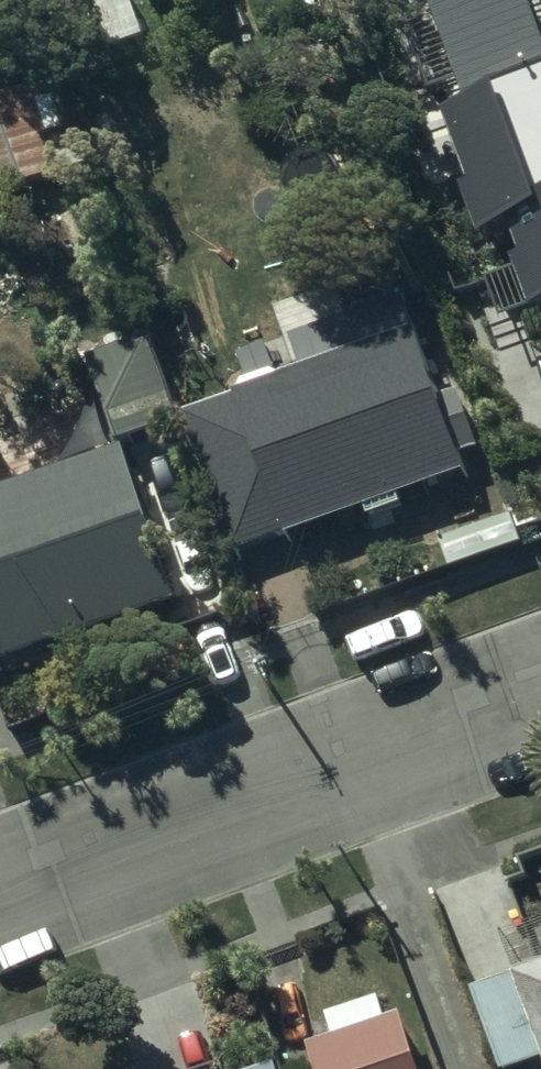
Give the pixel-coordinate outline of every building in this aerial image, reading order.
[(531,0),(432,0),(469,100),(445,109),(471,180),(460,184),(478,233),(513,220),(526,254),(512,259),(530,308),(540,303),(540,27),(531,0)] [(0,96),(0,203),(60,180),(25,87),(0,96)] [(232,557),(464,473),(458,456),(478,449),(466,415),(446,422),(398,288),(338,310),(353,351),(276,378),(273,371),(237,384),(239,391),(180,412),(232,557)] [(86,360),(117,447),(177,426),(146,338),(86,360)] [(174,610),(127,450),(2,490),(0,482),(0,662),(174,610)] [(450,570),(519,545),(508,516),(440,542),(450,570)] [(498,1068),(510,1068),(540,1057),(540,1059),(540,963),(468,991),(498,1068)] [(402,1017),(311,1047),(318,1068),(419,1068),(402,1017)]
